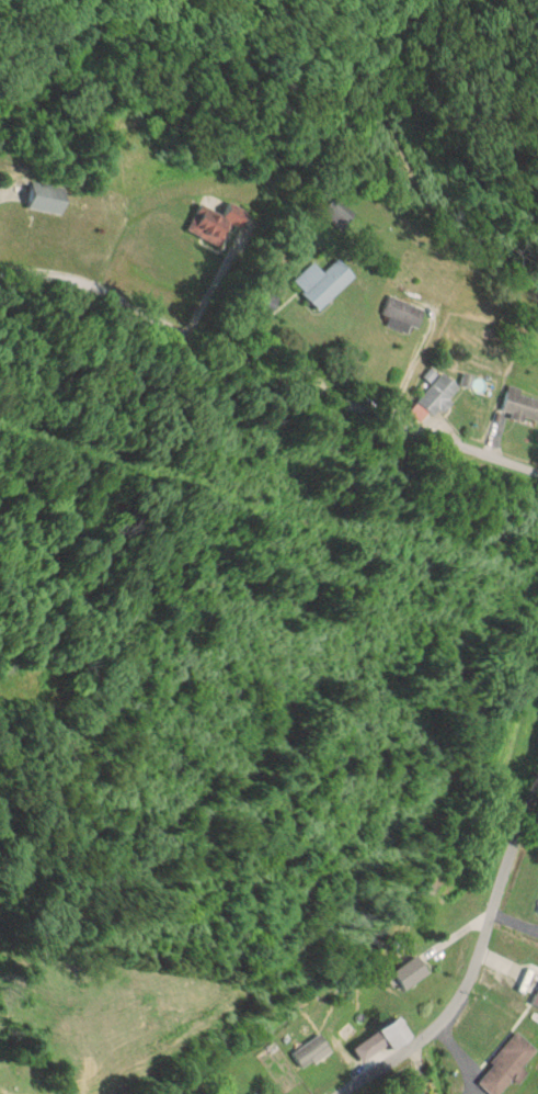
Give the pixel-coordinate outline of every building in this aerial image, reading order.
[(29,210),(63,216),(68,188),(33,183),(29,210)] [(324,210),(340,229),(354,217),(338,198),(324,210)] [(187,231),(226,251),(246,211),(230,203),(223,216),(200,205),(187,231)] [(315,262),(294,281),(320,309),(357,276),(340,258),(324,272),(315,262)] [(420,327),(427,309),(392,294),(382,318),(409,329),(411,323),(420,327)] [(462,389),(445,372),(418,399),(435,416),(462,389)] [(504,412),(537,421),(537,395),(510,387),(504,412)] [(392,972),(405,990),(429,973),(417,955),(392,972)] [(364,1064),(389,1045),(394,1051),(413,1037),(398,1017),(354,1050),(364,1064)] [(515,1031),(478,1083),(493,1093),(503,1093),(514,1079),(521,1084),(529,1073),(524,1069),(537,1049),(537,1048),(515,1031)]
